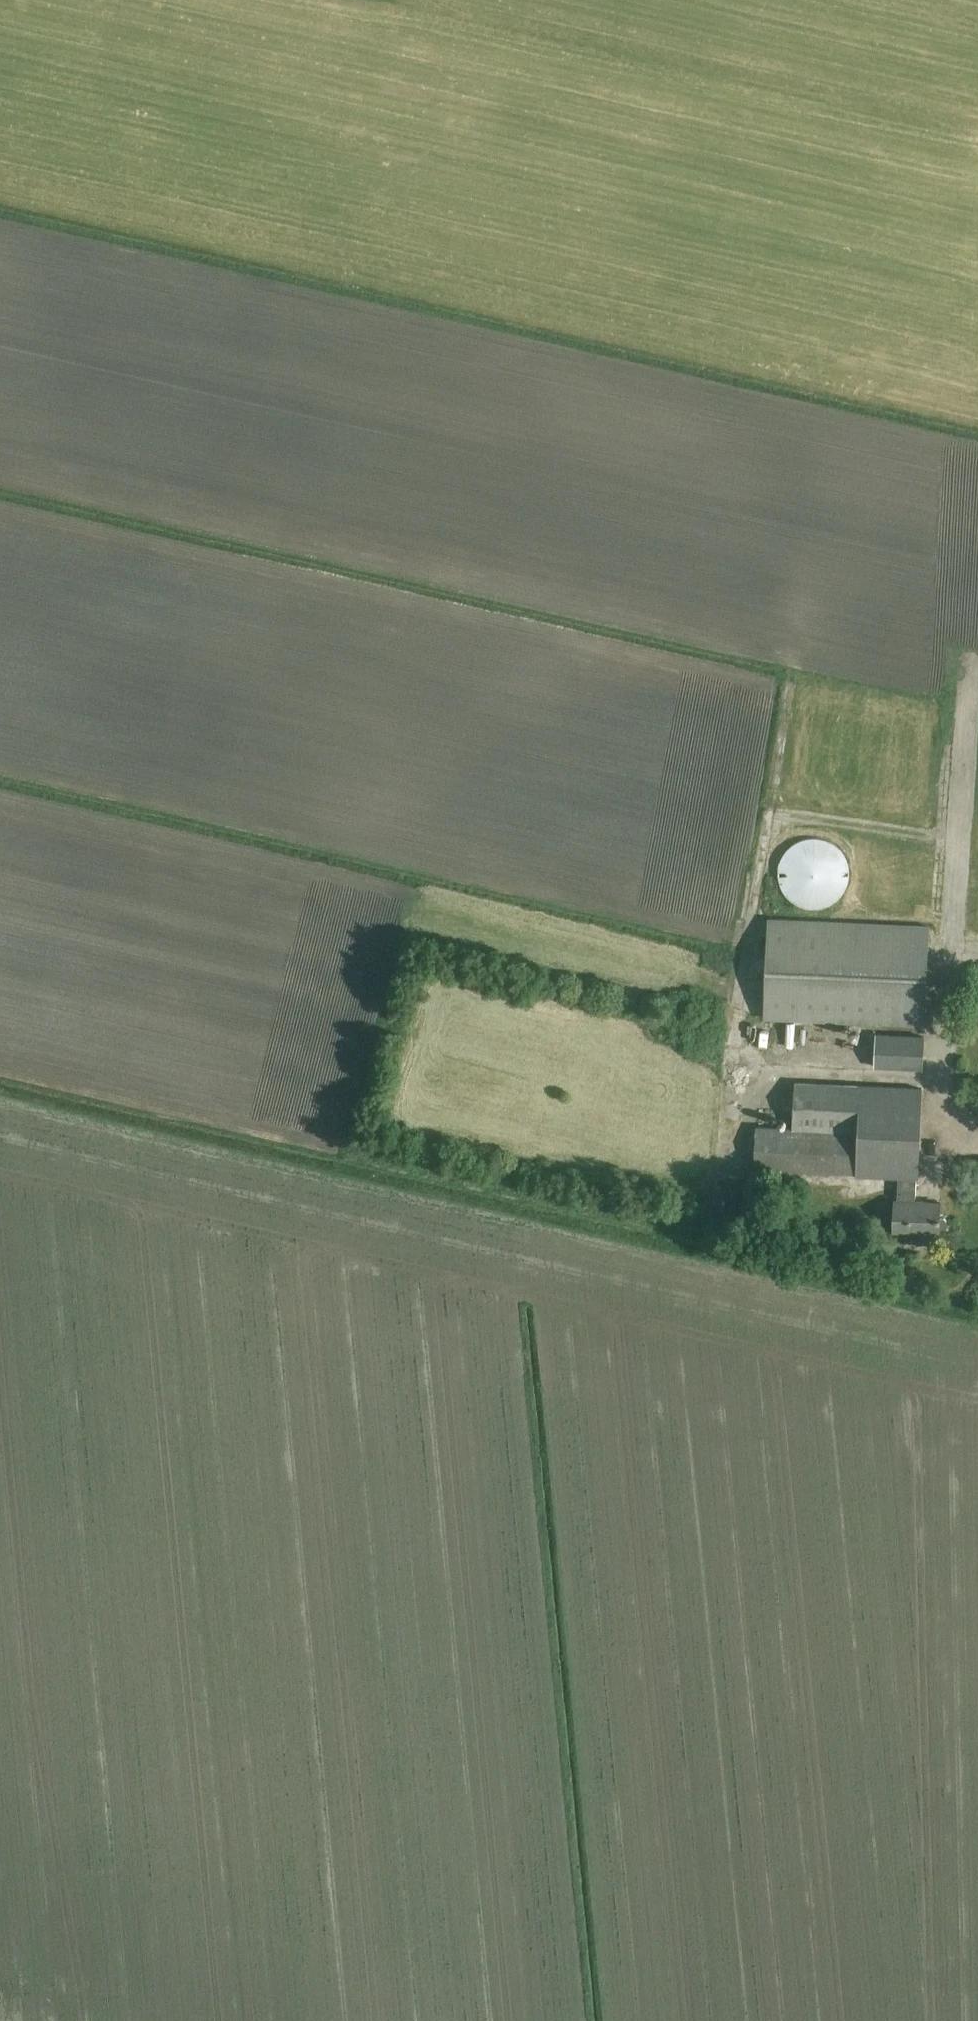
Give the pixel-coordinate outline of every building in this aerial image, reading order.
[(777,870),(776,874),(777,879),(778,884),(779,888),(781,892),(784,896),(787,900),(790,903),(794,905),(798,907),(803,909),(807,910),(812,910),(817,910),(821,909),(826,907),(830,905),(834,903),(837,900),(840,896),(843,892),(845,888),(847,884),(847,879),(848,874),(847,870),(847,865),(845,861),(843,856),(840,853),(837,849),(834,846),(830,843),(826,841),(821,840),(817,839),(812,839),(807,839),(803,840),(798,841),(794,843),(790,846),(787,849),(784,853),(781,857),(779,861),(778,865),(777,870)] [(926,1026),(930,926),(768,919),(764,1019),(926,1026)] [(830,1027),(831,1045),(846,1043),(844,1025),(830,1027)] [(874,1068),(924,1070),(926,1035),(875,1033),(874,1068)] [(794,1086),(793,1131),(761,1130),(760,1172),(859,1175),(858,1179),(898,1180),(898,1200),(895,1200),(894,1231),(940,1233),(940,1231),(945,1231),(948,1229),(948,1221),(945,1219),(941,1219),(941,1202),(919,1201),(922,1089),(794,1086)]
